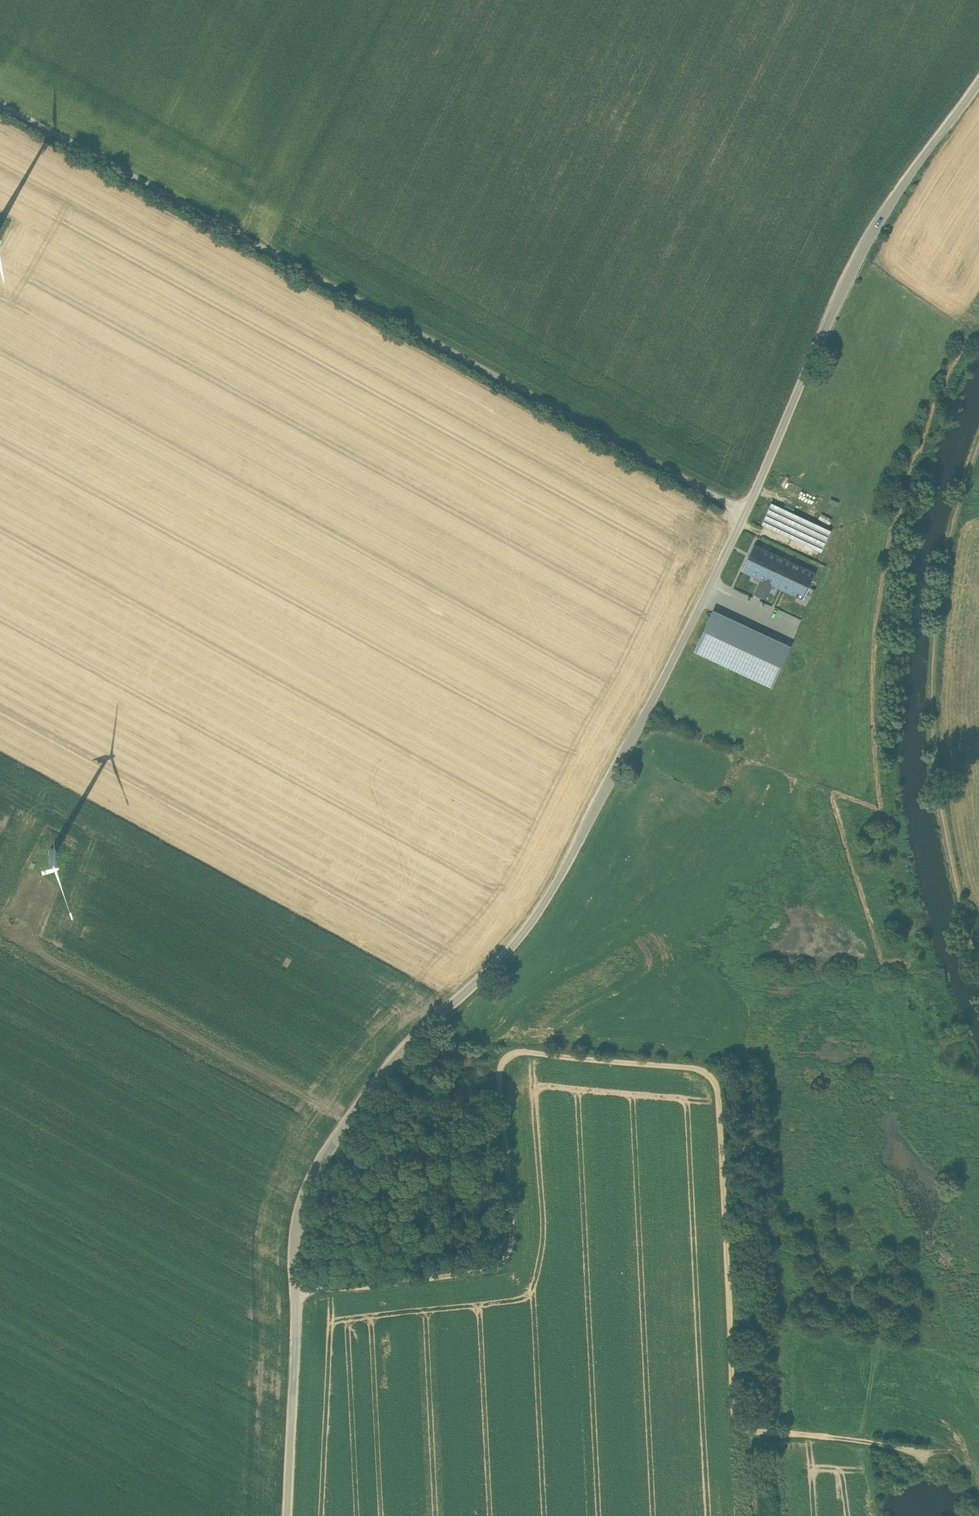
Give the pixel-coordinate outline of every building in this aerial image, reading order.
[(764,523),(789,534),(797,516),(772,504),(764,523)] [(811,522),(797,516),(789,534),(803,540),(811,522)] [(825,524),(829,525),(830,518),(819,517),(818,525),(825,526),(825,524)] [(811,522),(803,540),(821,549),(829,530),(811,522)] [(764,581),(776,554),(754,544),(742,571),(760,579),(764,581)] [(776,554),(764,581),(772,585),(802,599),(815,572),(776,554)] [(764,581),(760,579),(754,594),(765,599),(772,585),(764,581)] [(713,611),(695,650),(771,686),(789,646),(713,611)]
